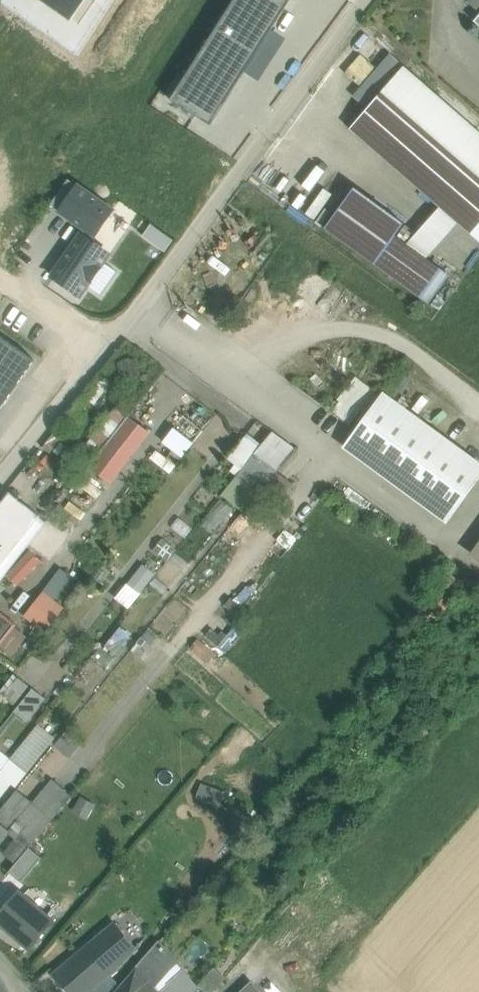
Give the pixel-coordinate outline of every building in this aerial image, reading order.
[(171,100),(211,126),(244,73),(272,30),(291,0),(236,0),(171,100)] [(467,2),(478,12),(478,0),(469,0),(467,2)] [(287,39),(272,30),(244,73),(259,83),(287,39)] [(404,68),(351,129),(473,236),(478,228),(478,133),(404,68)] [(78,184),(57,213),(95,240),(116,210),(78,184)] [(404,224),(354,188),(325,229),(429,304),(450,276),(395,236),(404,224)] [(163,249),(168,239),(157,233),(155,236),(146,231),(142,237),(163,249)] [(112,255),(80,233),(49,277),(81,300),(90,287),(106,264),(112,255)] [(106,264),(90,287),(101,295),(117,272),(106,264)] [(35,361),(0,336),(0,412),(35,361)] [(332,411),(355,424),(377,393),(358,380),(332,411)] [(384,398),(348,447),(446,520),(478,475),(478,467),(384,398)] [(86,419),(75,410),(65,423),(76,431),(86,419)] [(129,417),(89,468),(111,484),(150,433),(129,417)] [(187,417),(166,444),(183,457),(203,430),(187,417)] [(255,423),(247,433),(258,441),(266,431),(255,423)] [(255,453),(237,476),(258,493),(275,472),(276,471),(255,453)] [(293,487),(275,472),(258,493),(276,507),(293,487)] [(0,505),(0,567),(40,517),(10,493),(0,505)] [(5,575),(17,585),(40,559),(28,549),(5,575)] [(127,585),(141,596),(157,576),(143,564),(127,585)] [(45,594),(26,618),(45,632),(64,609),(45,594)] [(0,613),(0,646),(16,625),(0,613)] [(18,678),(5,695),(15,704),(29,687),(18,678)] [(33,689),(14,712),(26,721),(44,698),(33,689)] [(38,725),(11,760),(27,773),(55,738),(38,725)] [(13,782),(1,772),(0,773),(0,798),(13,782)] [(31,804),(50,823),(72,797),(52,780),(31,804)] [(195,797),(218,801),(221,788),(198,784),(195,797)] [(20,816),(21,817),(24,808),(30,802),(17,792),(4,808),(17,819),(20,816)] [(32,824),(7,855),(11,857),(18,861),(51,824),(50,823),(31,804),(30,802),(24,808),(21,817),(32,824)] [(4,808),(0,812),(0,827),(7,833),(18,820),(17,819),(4,808)] [(18,861),(11,857),(2,867),(9,872),(18,861)] [(19,893),(0,916),(0,924),(29,949),(52,921),(19,893)] [(53,975),(67,991),(91,991),(118,970),(136,949),(115,923),(53,975)] [(159,942),(137,967),(156,990),(162,983),(179,963),(159,942)] [(137,967),(115,991),(170,991),(162,983),(156,990),(137,967)] [(198,986),(205,991),(213,991),(226,978),(214,968),(198,986)] [(242,991),(260,991),(251,983),(242,991)]
